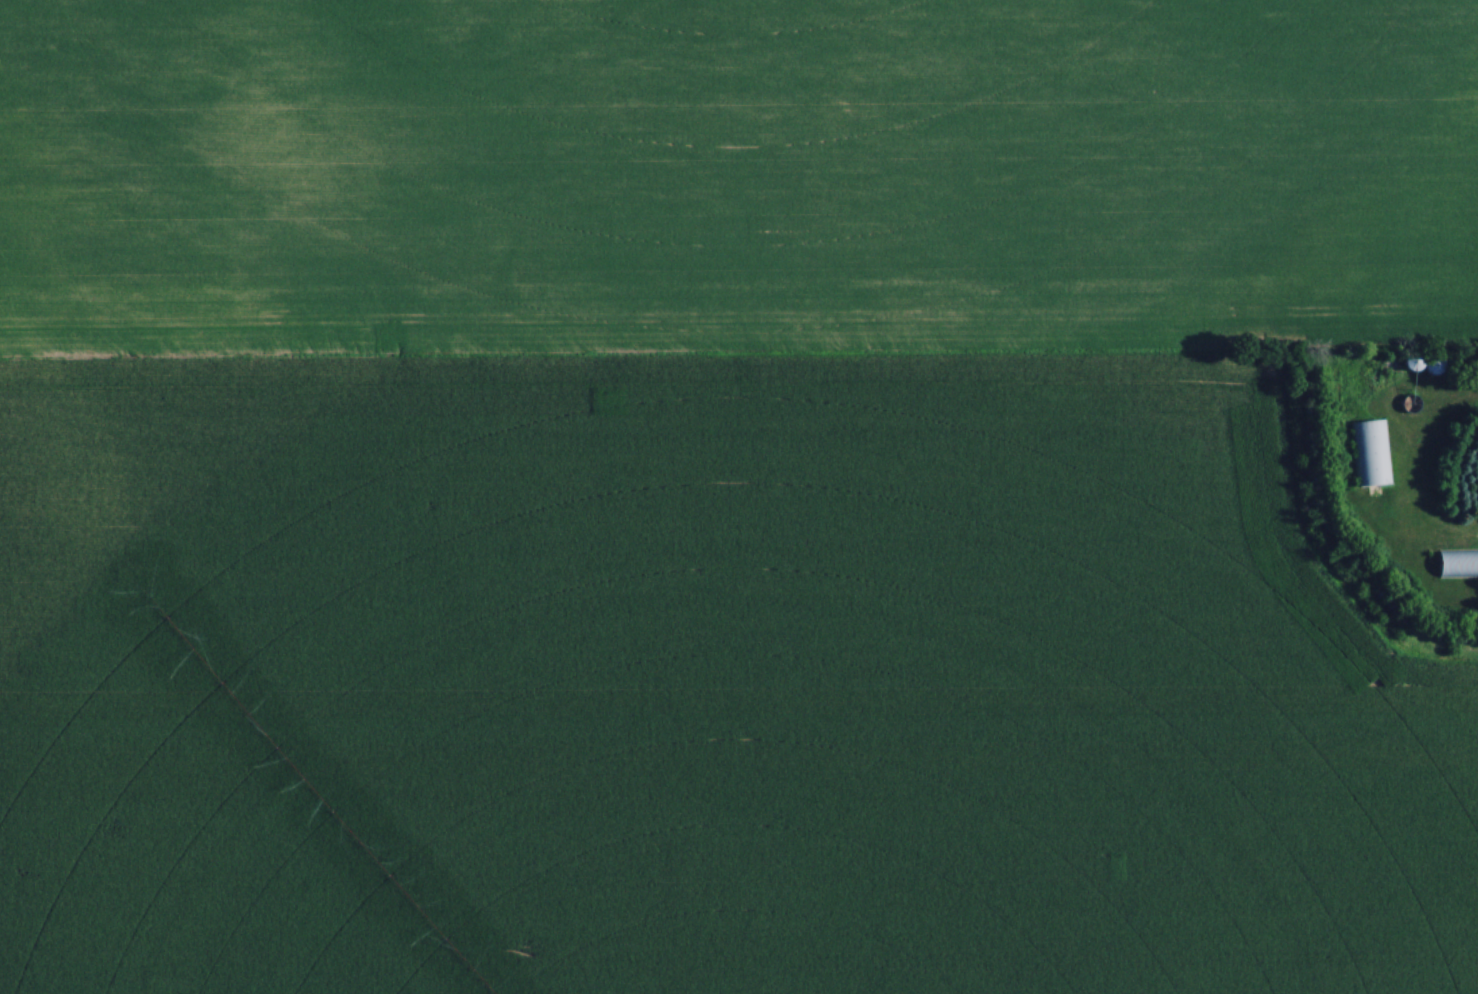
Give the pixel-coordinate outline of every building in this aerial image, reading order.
[(1353,487),(1387,485),(1383,420),(1349,422),(1353,487)] [(1431,552),(1432,579),(1477,578),(1477,551),(1431,552)]
